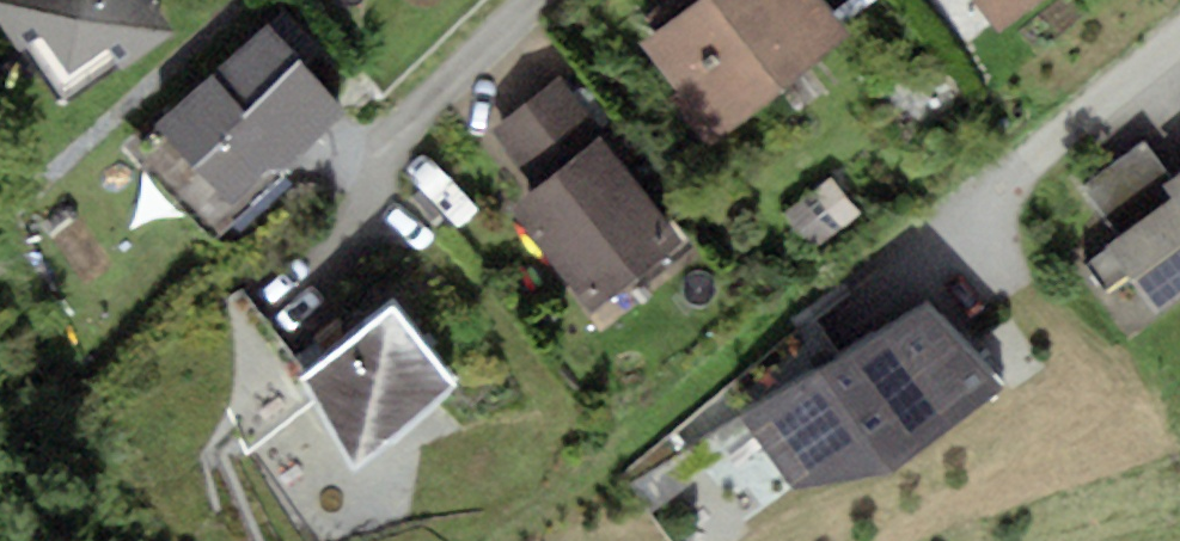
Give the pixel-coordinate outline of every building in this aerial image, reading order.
[(63,106),(175,29),(155,0),(0,0),(0,16),(63,106)] [(824,0),(696,0),(640,43),(713,137),(849,32),(824,0)] [(997,33),(1039,0),(970,0),(997,33)] [(156,125),(227,202),(269,164),(284,165),(345,109),(267,24),(156,125)] [(603,131),(559,75),(489,130),(533,185),(509,204),(593,311),(684,240),(600,133),(603,131)] [(1158,315),(1179,299),(1179,171),(1171,177),(1145,140),(1082,185),(1118,235),(1106,244),(1158,315)] [(300,376),(305,372),(236,284),(192,330),(245,457),(314,403),(300,376)] [(928,301),(741,410),(794,483),(894,462),(1002,380),(928,301)] [(305,372),(300,376),(314,403),(352,472),(459,386),(393,303),(305,372)] [(689,447),(676,430),(618,475),(626,485),(689,447)]
